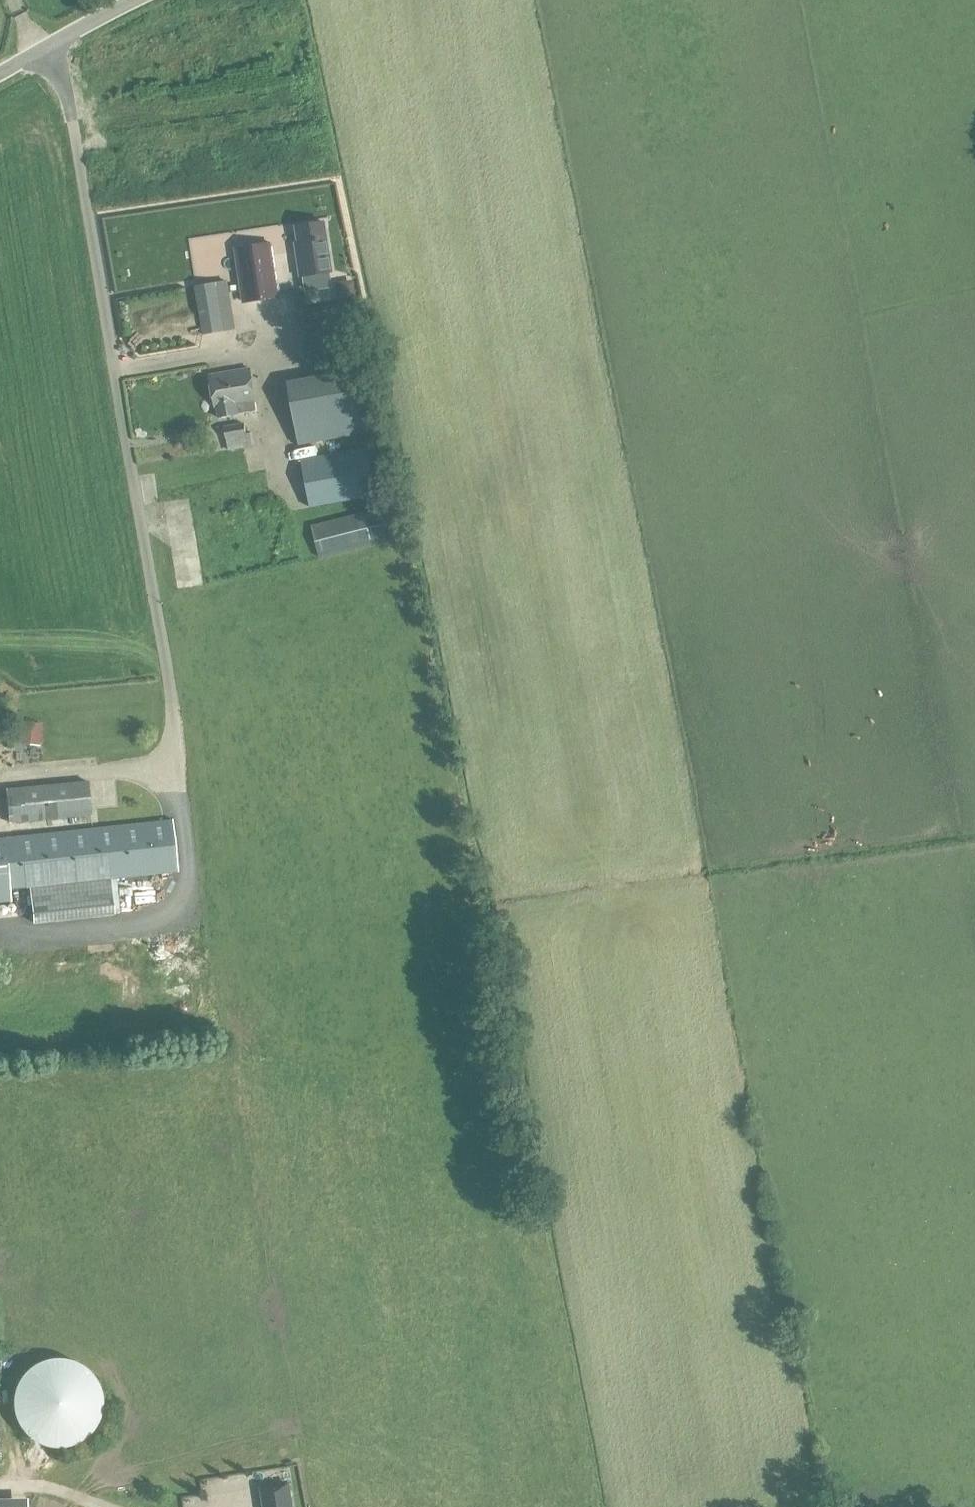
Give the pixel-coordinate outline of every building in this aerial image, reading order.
[(333,288),(331,272),(332,272),(325,222),(297,226),(300,243),(296,244),(301,277),(303,276),(306,293),(333,288)] [(280,297),(272,243),(236,249),(244,302),(280,297)] [(353,281),(337,283),(339,300),(357,298),(354,280),(353,281)] [(224,331),(216,284),(196,287),(204,334),(224,331)] [(360,302),(326,307),(328,321),(331,321),(362,317),(360,302)] [(258,412),(256,402),(250,369),(210,375),(215,408),(217,408),(219,419),(258,412)] [(276,419),(286,418),(289,441),(345,434),(340,391),(274,399),(276,419)] [(253,433),(247,434),(245,423),(224,428),(226,439),(227,439),(229,451),(255,447),(253,433)] [(368,447),(302,459),(311,507),(377,495),(368,447)] [(386,541),(378,509),(312,525),(320,558),(386,541)] [(89,781),(6,788),(9,823),(91,815),(89,781)] [(179,871),(173,820),(7,837),(12,889),(179,871)] [(0,838),(0,903),(12,901),(11,892),(11,889),(12,889),(7,837),(0,838)] [(90,1371),(86,1367),(83,1365),(80,1363),(77,1361),(73,1360),(69,1359),(66,1358),(62,1358),(58,1358),(54,1358),(51,1358),(47,1359),(43,1360),(40,1362),(36,1364),(33,1366),(30,1368),(27,1370),(25,1373),(22,1376),(20,1379),(18,1383),(17,1386),(16,1390),(15,1393),(14,1397),(14,1401),(14,1405),(14,1408),(15,1412),(16,1416),(17,1419),(19,1423),(20,1426),(23,1429),(25,1432),(28,1435),(30,1437),(33,1440),(37,1442),(40,1443),(44,1445),(47,1446),(51,1447),(55,1447),(58,1447),(62,1447),(66,1447),(70,1446),(73,1445),(77,1444),(80,1442),(83,1440),(86,1438),(89,1435),(92,1433),(94,1430),(97,1427),(98,1423),(100,1420),(101,1416),(102,1413),(103,1409),(103,1405),(104,1401),(103,1398),(103,1394),(102,1390),(101,1387),(99,1383),(97,1380),(95,1377),(93,1374),(90,1371)] [(265,1506),(293,1506),(289,1484),(262,1488),(265,1506)]
